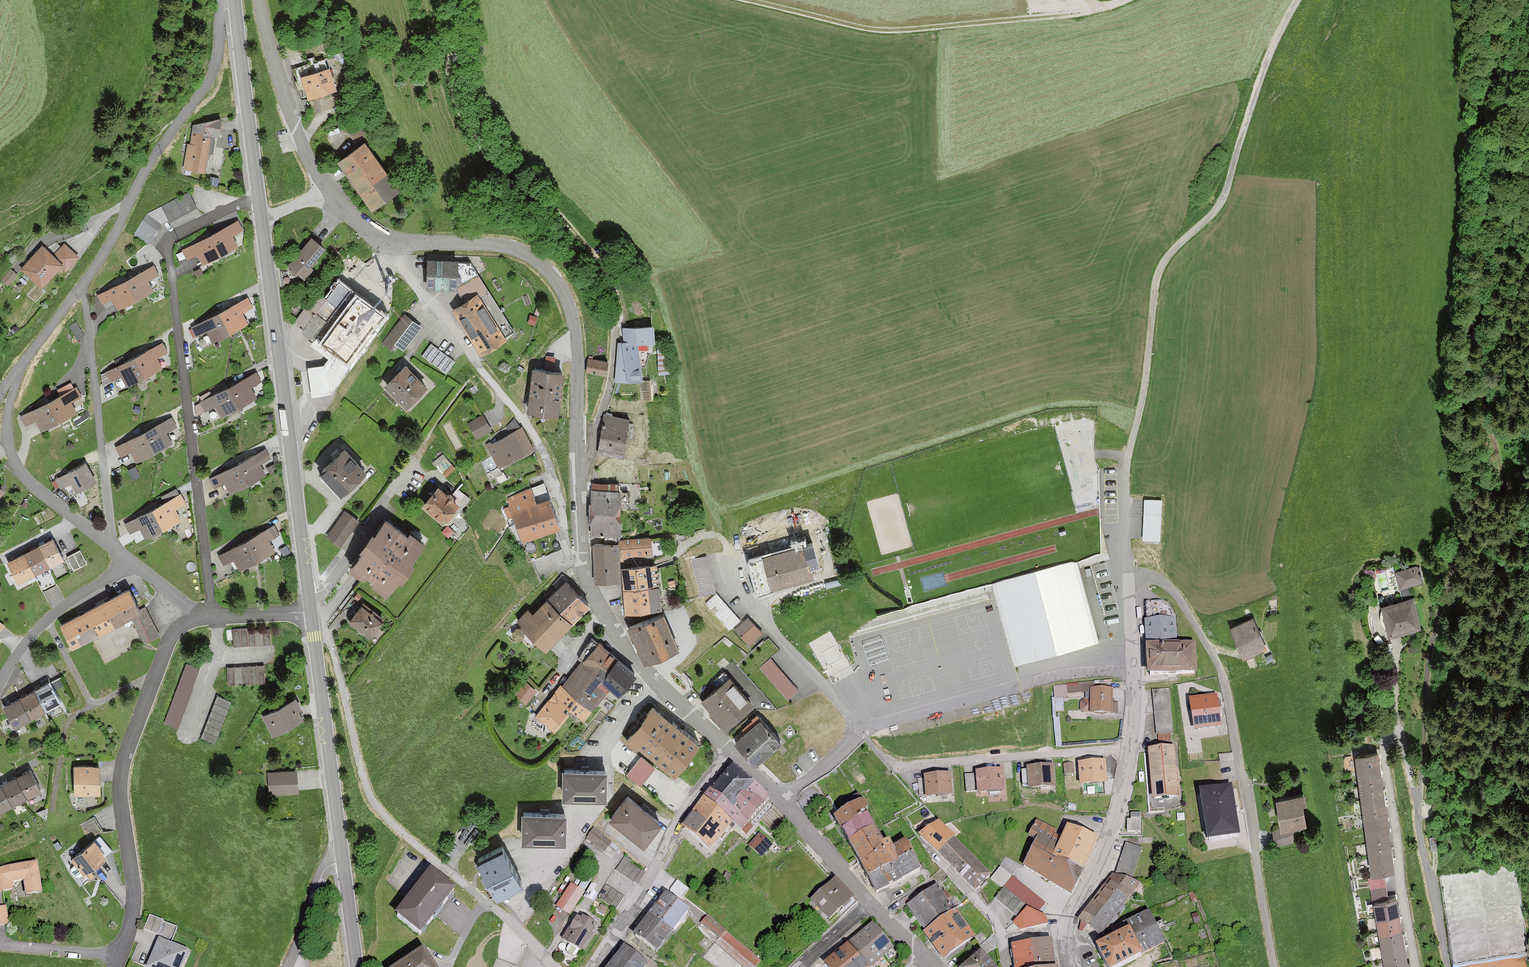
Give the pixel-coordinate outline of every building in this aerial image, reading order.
[(309,98),(337,89),(329,67),(301,76),(309,98)] [(187,143),(185,169),(206,171),(208,152),(213,152),(214,135),(219,136),(220,118),(194,124),(193,131),(192,131),(191,143),(187,143)] [(354,118),(344,126),(356,142),(366,134),(354,118)] [(399,189),(364,142),(337,162),(372,209),(399,189)] [(207,185),(217,186),(217,177),(208,176),(207,185)] [(170,221),(197,208),(190,192),(147,214),(134,234),(148,244),(162,223),(169,219),(170,221)] [(210,235),(221,254),(238,244),(232,235),(243,229),(238,220),(210,235)] [(203,263),(221,254),(210,235),(182,250),(187,259),(197,253),(203,263)] [(288,265),(304,280),(313,269),(309,266),(325,248),(312,237),(288,265)] [(42,245),(21,268),(41,287),(60,266),(65,271),(79,257),(64,243),(53,255),(42,245)] [(457,288),(469,262),(458,262),(458,260),(427,259),(427,288),(457,288)] [(513,331),(469,262),(457,288),(465,301),(452,309),(482,355),(507,339),(505,336),(513,331)] [(153,265),(124,281),(135,300),(154,289),(148,280),(158,274),(153,265)] [(1,279),(7,285),(17,275),(11,269),(1,279)] [(135,300),(124,281),(98,295),(102,304),(113,298),(118,308),(135,300)] [(339,351),(326,369),(329,392),(350,363),(353,366),(378,332),(374,329),(385,314),(339,281),(327,299),(317,291),(296,320),(339,351)] [(247,297),(219,312),(230,332),(248,323),(242,312),(253,306),(247,297)] [(230,332),(219,312),(192,327),(196,336),(206,330),(213,342),(230,332)] [(422,326),(404,314),(383,343),(392,350),(396,344),(404,350),(422,326)] [(76,322),(69,326),(77,339),(84,334),(76,322)] [(619,342),(619,380),(642,380),(638,343),(654,343),(653,326),(625,327),(625,342),(619,342)] [(161,342),(135,356),(146,375),(162,367),(157,357),(167,352),(161,342)] [(445,373),(454,362),(431,344),(422,356),(445,373)] [(146,375),(135,356),(106,371),(111,380),(121,375),(127,385),(146,375)] [(587,372),(606,374),(607,360),(588,358),(587,372)] [(405,364),(384,384),(406,406),(427,386),(405,364)] [(329,394),(329,392),(326,369),(326,365),(308,367),(311,396),(329,394)] [(528,411),(558,415),(563,372),(533,368),(528,411)] [(257,371),(227,387),(237,407),(257,396),(252,386),(262,381),(257,371)] [(76,385),(47,402),(58,421),(76,411),(71,401),(81,395),(76,385)] [(237,407),(227,387),(192,406),(197,415),(215,406),(221,416),(237,407)] [(58,421),(47,402),(21,417),(25,425),(35,419),(41,431),(58,421)] [(476,437),(491,429),(482,415),(468,423),(476,437)] [(605,415),(599,452),(623,456),(629,419),(605,415)] [(171,416),(143,432),(154,451),(172,441),(167,432),(177,426),(171,416)] [(498,467),(533,449),(521,428),(492,443),(491,441),(486,444),(498,467)] [(154,451),(143,432),(115,447),(120,455),(130,450),(136,461),(154,451)] [(265,447),(237,463),(247,483),(265,473),(260,463),(271,457),(265,447)] [(366,470),(343,447),(319,470),(341,493),(366,470)] [(443,453),(433,461),(446,476),(456,469),(443,453)] [(77,490),(96,480),(86,462),(55,479),(60,488),(72,482),(77,490)] [(247,483),(237,463),(210,478),(214,487),(224,482),(230,492),(247,483)] [(459,503),(438,485),(421,504),(442,522),(459,503)] [(522,539),(560,524),(550,497),(536,502),(531,488),(506,498),(522,539)] [(590,534),(620,534),(620,489),(591,489),(591,501),(588,501),(588,521),(590,521),(590,534)] [(180,493),(152,509),(162,528),(181,518),(175,508),(185,503),(180,493)] [(1160,540),(1161,499),(1144,499),(1143,539),(1160,540)] [(162,528),(152,509),(125,523),(130,532),(140,527),(146,537),(162,528)] [(344,510),(326,536),(341,546),(359,520),(344,510)] [(408,533),(386,516),(349,565),(365,577),(367,574),(374,579),(372,583),(387,594),(401,574),(403,576),(415,560),(412,558),(425,540),(410,530),(408,533)] [(274,524),(246,539),(258,559),(275,550),(269,539),(279,534),(274,524)] [(449,538),(454,530),(447,525),(441,532),(449,538)] [(618,539),(619,542),(619,555),(652,554),(651,537),(618,539)] [(8,560),(18,582),(34,574),(42,590),(56,582),(48,567),(64,559),(53,538),(8,560)] [(258,559),(246,539),(218,555),(223,564),(234,558),(240,569),(258,559)] [(619,555),(619,542),(594,544),(596,581),(620,580),(619,555)] [(762,589),(813,576),(805,544),(761,555),(762,557),(754,559),(762,589)] [(79,550),(67,556),(73,569),(86,563),(79,550)] [(706,556),(692,559),(701,595),(715,592),(706,556)] [(1098,638),(1077,559),(993,582),(1014,661),(1098,638)] [(626,611),(661,609),(657,564),(622,567),(626,611)] [(1411,585),(1423,583),(1419,565),(1396,570),(1399,588),(1411,585)] [(546,648),(590,604),(565,579),(533,612),(528,607),(517,619),(546,648)] [(1411,585),(1399,588),(1402,600),(1413,598),(1411,585)] [(60,623),(73,646),(131,616),(144,641),(159,633),(144,606),(140,608),(128,587),(60,623)] [(716,593),(705,603),(729,629),(740,619),(716,593)] [(1389,635),(1420,629),(1413,598),(1402,600),(1383,604),(1389,635)] [(384,617),(363,602),(349,621),(370,636),(384,617)] [(1148,677),(1196,676),(1195,646),(1176,646),(1176,619),(1173,619),(1171,612),(1166,605),(1163,603),(1146,603),(1148,677)] [(629,627),(644,662),(679,646),(663,612),(629,627)] [(749,645),(763,632),(748,617),(734,630),(749,645)] [(1244,658),(1267,648),(1253,617),(1230,627),(1244,658)] [(513,631),(513,636),(515,638),(519,639),(522,638),(524,635),(524,632),(523,629),(520,627),(515,628),(513,631)] [(234,646),(270,644),(269,630),(247,631),(246,628),(233,629),(234,646)] [(581,662),(611,686),(620,694),(636,673),(593,638),(578,656),(583,660),(581,662)] [(787,699),(798,689),(770,659),(760,668),(787,699)] [(592,709),(611,686),(581,662),(562,685),(592,709)] [(165,723),(178,728),(198,667),(186,663),(165,723)] [(228,683),(264,682),(264,665),(227,666),(228,683)] [(701,700),(724,726),(752,702),(729,676),(701,700)] [(526,702),(536,689),(522,678),(512,691),(526,702)] [(3,705),(14,726),(59,702),(48,681),(3,705)] [(592,709),(562,685),(558,690),(556,689),(535,715),(555,731),(573,709),(585,718),(592,709)] [(1110,714),(1110,713),(1118,713),(1118,703),(1111,702),(1111,689),(1091,689),(1091,699),(1083,699),(1080,702),(1080,709),(1083,713),(1089,713),(1089,714),(1110,714)] [(1172,733),(1169,689),(1153,690),(1156,735),(1172,733)] [(215,741),(230,701),(217,696),(202,736),(215,741)] [(1193,731),(1220,728),(1216,696),(1189,700),(1193,731)] [(262,714),(273,734),(303,718),(298,709),(301,707),(296,697),(262,714)] [(638,744),(675,772),(699,741),(653,705),(625,740),(635,748),(638,744)] [(734,740),(754,763),(780,740),(759,717),(734,740)] [(1153,800),(1179,797),(1175,748),(1148,750),(1153,800)] [(1358,771),(1380,768),(1377,752),(1356,755),(1358,771)] [(641,756),(627,774),(640,784),(654,766),(641,756)] [(1066,763),(1066,772),(1075,772),(1074,762),(1066,763)] [(1106,786),(1105,762),(1079,764),(1080,787),(1106,786)] [(717,810),(746,777),(733,764),(704,798),(717,810)] [(74,765),(74,794),(100,793),(99,765),(74,765)] [(1055,789),(1054,766),(1028,768),(1029,790),(1055,789)] [(42,790),(31,768),(0,783),(0,811),(42,790)] [(563,797),(606,797),(607,769),(563,768),(563,797)] [(1360,785),(1382,782),(1380,768),(1358,771),(1360,785)] [(268,772),(270,794),(297,792),(295,769),(268,772)] [(1003,793),(1003,770),(975,771),(975,774),(965,774),(966,792),(977,791),(977,794),(1003,793)] [(952,797),(951,775),(924,776),(924,779),(919,779),(919,796),(925,796),(925,798),(952,797)] [(769,799),(746,777),(717,810),(733,823),(742,831),(769,799)] [(1362,799),(1384,796),(1382,782),(1360,785),(1362,799)] [(1232,787),(1200,791),(1208,842),(1239,837),(1232,787)] [(1306,799),(1305,791),(1276,795),(1281,826),(1306,823),(1302,800),(1306,799)] [(610,816),(644,842),(662,820),(628,793),(610,816)] [(1364,814),(1386,812),(1384,796),(1362,799),(1364,814)] [(717,810),(704,798),(683,829),(695,839),(717,810)] [(836,818),(860,865),(892,849),(889,843),(883,845),(866,812),(868,811),(863,803),(836,818)] [(717,810),(695,839),(711,852),(733,823),(717,810)] [(566,811),(522,811),(522,840),(566,840),(566,811)] [(1366,829),(1388,826),(1386,812),(1364,814),(1366,829)] [(1131,820),(1127,820),(1127,831),(1140,831),(1140,814),(1131,814),(1131,820)] [(94,817),(81,825),(89,838),(102,830),(94,817)] [(1072,895),(1099,842),(1068,827),(1062,839),(1054,835),(1056,830),(1037,820),(1028,838),(1037,842),(1023,869),(1072,895)] [(990,877),(937,822),(922,836),(975,891),(990,877)] [(1368,844),(1390,841),(1388,826),(1366,829),(1368,844)] [(1291,827),(1272,829),(1274,845),(1293,843),(1291,827)] [(594,829),(586,838),(604,852),(611,842),(594,829)] [(761,857),(772,846),(760,833),(748,845),(761,857)] [(71,859),(85,875),(106,856),(105,855),(111,849),(100,836),(95,840),(93,838),(71,859)] [(1370,859),(1392,856),(1390,841),(1368,844),(1370,859)] [(876,895),(921,871),(906,842),(892,849),(860,865),(876,895)] [(1131,880),(1142,847),(1126,842),(1115,876),(1131,880)] [(503,846),(478,859),(497,895),(522,882),(503,846)] [(1372,872),(1394,869),(1392,856),(1370,859),(1372,872)] [(625,859),(617,870),(638,884),(646,873),(625,859)] [(14,891),(12,884),(24,882),(26,895),(43,893),(37,862),(0,868),(0,893),(14,891)] [(395,915),(420,936),(456,893),(431,872),(395,915)] [(1112,875),(1078,921),(1100,938),(1111,924),(1113,926),(1125,909),(1123,908),(1141,883),(1131,880),(1115,876),(1112,875)] [(995,898),(1017,917),(1028,904),(1037,912),(1045,904),(1012,877),(995,898)] [(829,922),(854,898),(835,879),(811,903),(829,922)] [(677,881),(670,890),(681,899),(688,889),(677,881)] [(584,893),(571,884),(556,906),(569,915),(584,893)] [(606,885),(598,897),(616,908),(623,897),(606,885)] [(925,931),(954,911),(936,885),(907,906),(925,931)] [(633,935),(657,954),(690,912),(666,893),(633,935)] [(1377,914),(1399,911),(1397,897),(1375,901),(1377,914)] [(8,925),(6,907),(0,908),(0,926),(8,925)] [(1045,916),(1027,909),(1013,923),(1020,931),(1049,925),(1045,916)] [(923,932),(943,960),(975,938),(955,910),(954,911),(925,931),(923,932)] [(1106,966),(1122,966),(1143,957),(1142,955),(1165,943),(1149,911),(1123,924),(1127,932),(1096,948),(1106,966)] [(1379,928),(1401,924),(1399,911),(1377,914),(1379,928)] [(149,916),(144,929),(171,941),(177,928),(149,916)] [(564,942),(581,952),(597,926),(580,916),(564,942)] [(743,966),(754,966),(760,961),(708,916),(702,923),(719,938),(715,943),(743,966)] [(873,923),(823,963),(827,966),(871,966),(894,949),(873,923)] [(1381,943),(1403,940),(1401,924),(1379,928),(1381,943)] [(188,951),(159,939),(147,966),(181,966),(188,951)] [(1384,958),(1406,955),(1403,940),(1381,943),(1384,958)] [(1031,943),(1034,966),(1055,966),(1051,941),(1031,943)] [(1031,943),(1011,945),(1014,966),(1034,966),(1031,943)] [(647,965),(624,947),(609,966),(646,966),(647,965)] [(423,951),(399,966),(434,966),(423,951)] [(981,953),(965,966),(993,966),(981,953)] [(1406,955),(1384,958),(1385,966),(1408,966),(1406,955)] [(496,958),(492,966),(517,966),(496,958)]
